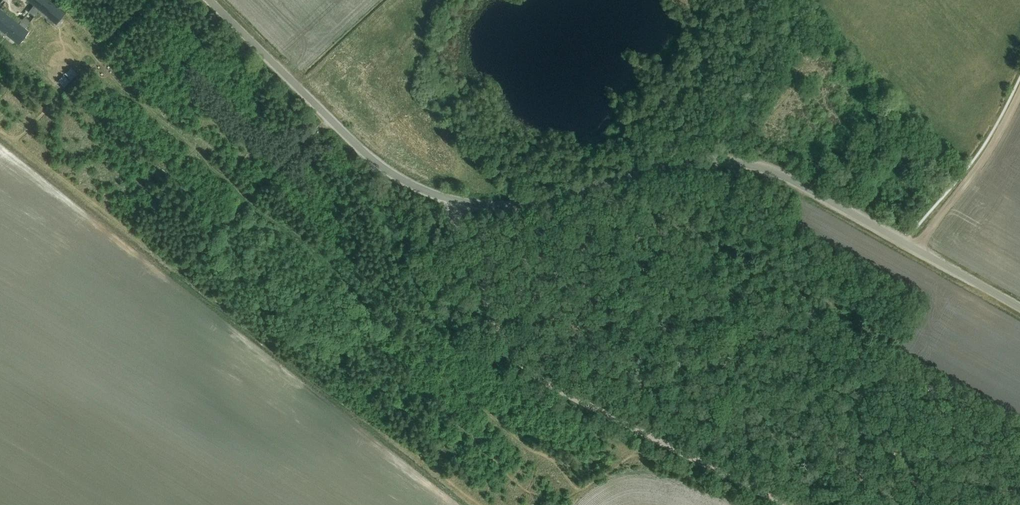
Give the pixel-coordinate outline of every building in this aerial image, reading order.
[(57,24),(66,13),(50,0),(27,0),(57,24)] [(18,44),(28,31),(0,8),(0,30),(18,44)]
